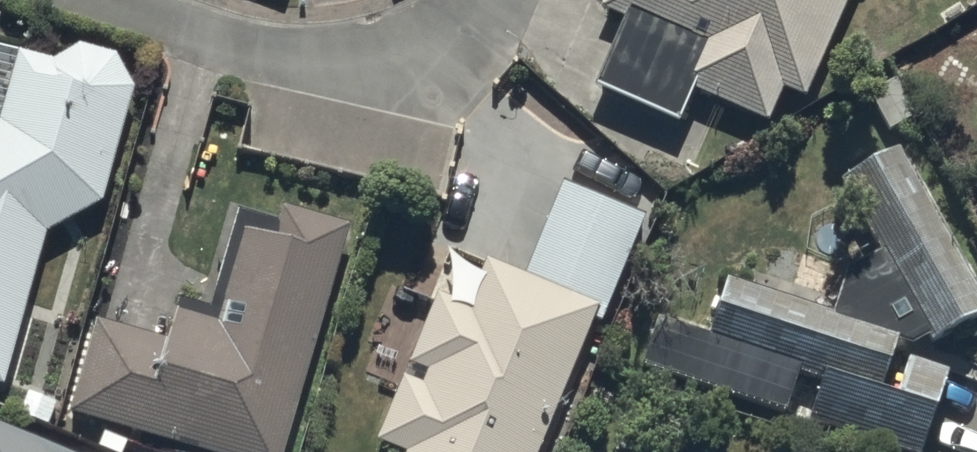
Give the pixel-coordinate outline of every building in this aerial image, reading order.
[(848,0),(603,0),(600,8),(623,18),(594,86),(680,123),(695,88),(771,120),(785,86),(807,96),(848,0)] [(4,384),(48,229),(104,199),(134,84),(114,52),(79,42),(52,57),(18,48),(0,118),(0,383),(4,384)] [(902,145),(841,175),(879,249),(846,264),(832,312),(730,274),(708,332),(659,316),(641,362),(786,412),(797,371),(819,377),(809,416),(909,451),(922,451),(949,368),(910,354),(895,399),(880,393),(897,341),(909,344),(926,335),(930,340),(976,314),(976,282),(902,145)] [(597,306),(594,315),(604,319),(648,214),(566,179),(525,276),(597,306)] [(349,222),(286,204),(278,233),(246,224),(220,316),(177,304),(169,334),(96,313),(69,410),(106,420),(99,442),(127,449),(133,426),(225,451),(283,451),(349,222)] [(490,262),(472,305),(442,293),(415,361),(430,367),(425,381),(404,373),(377,440),(407,451),(538,451),(594,315),(597,306),(525,276),(490,262)] [(0,427),(0,451),(65,451),(0,427)]
